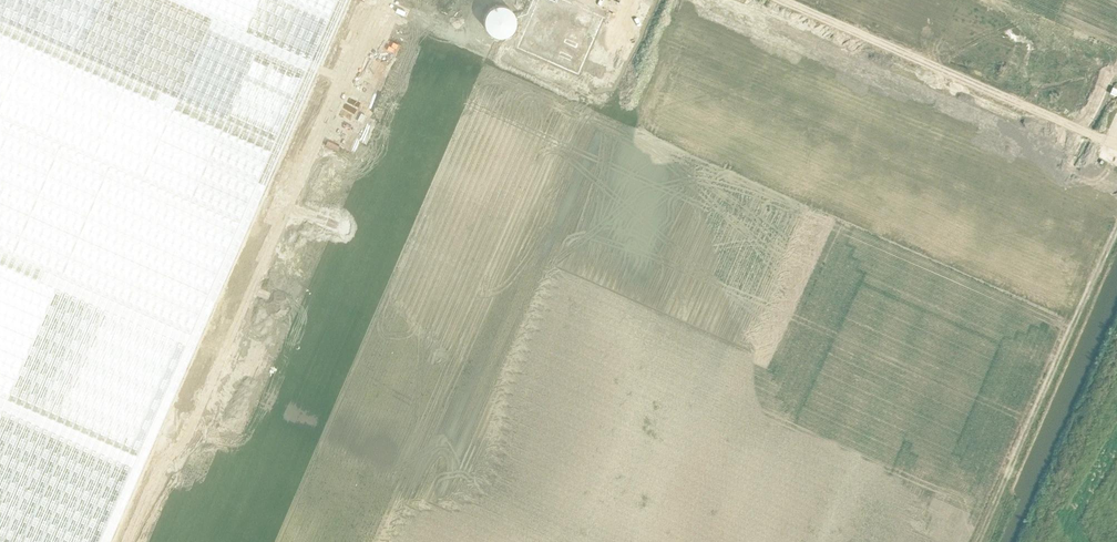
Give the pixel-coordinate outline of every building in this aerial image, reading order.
[(584,11),(559,69),(620,96),(646,38),(584,11)] [(650,28),(647,34),(663,41),(665,35),(650,28)] [(671,37),(669,43),(684,50),(687,44),(671,37)]
